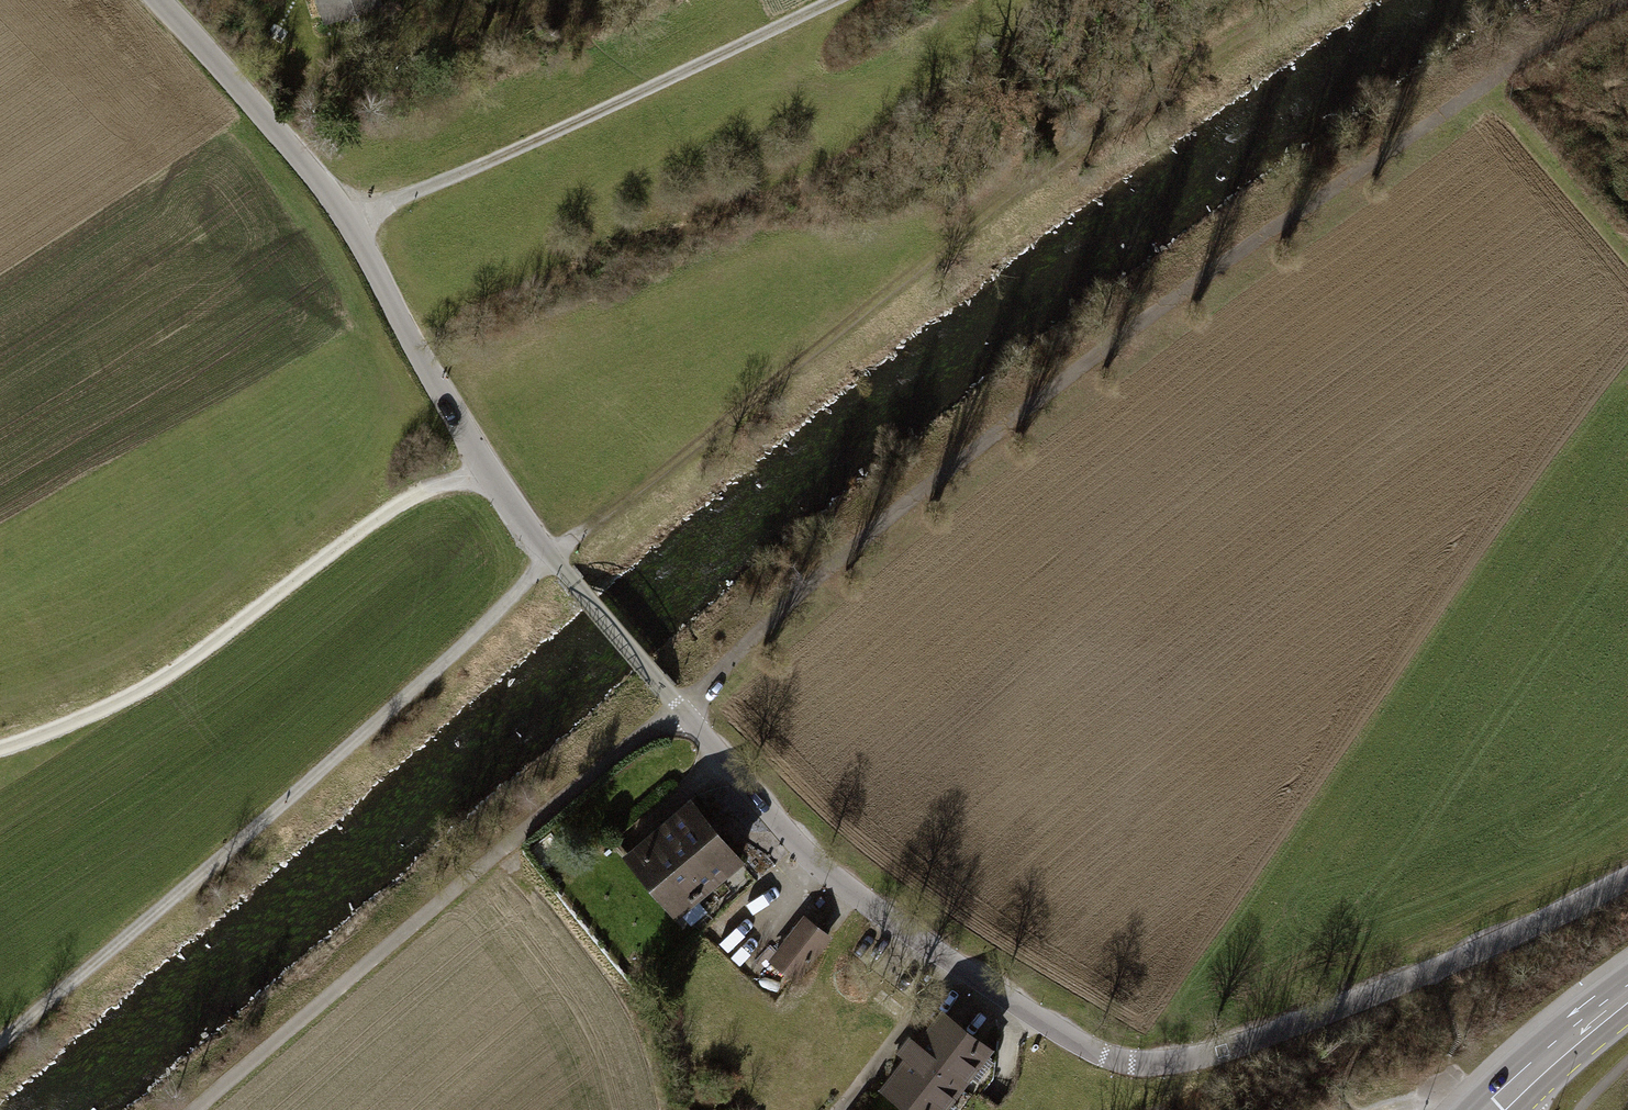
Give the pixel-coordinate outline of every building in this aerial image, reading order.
[(337,23),(397,0),(328,0),(337,23)] [(692,805),(630,856),(679,914),(741,863),(692,805)] [(798,909),(763,953),(800,982),(835,938),(798,909)] [(935,1019),(921,1042),(894,1026),(871,1065),(895,1079),(884,1096),(908,1109),(945,1109),(982,1047),(935,1019)]
